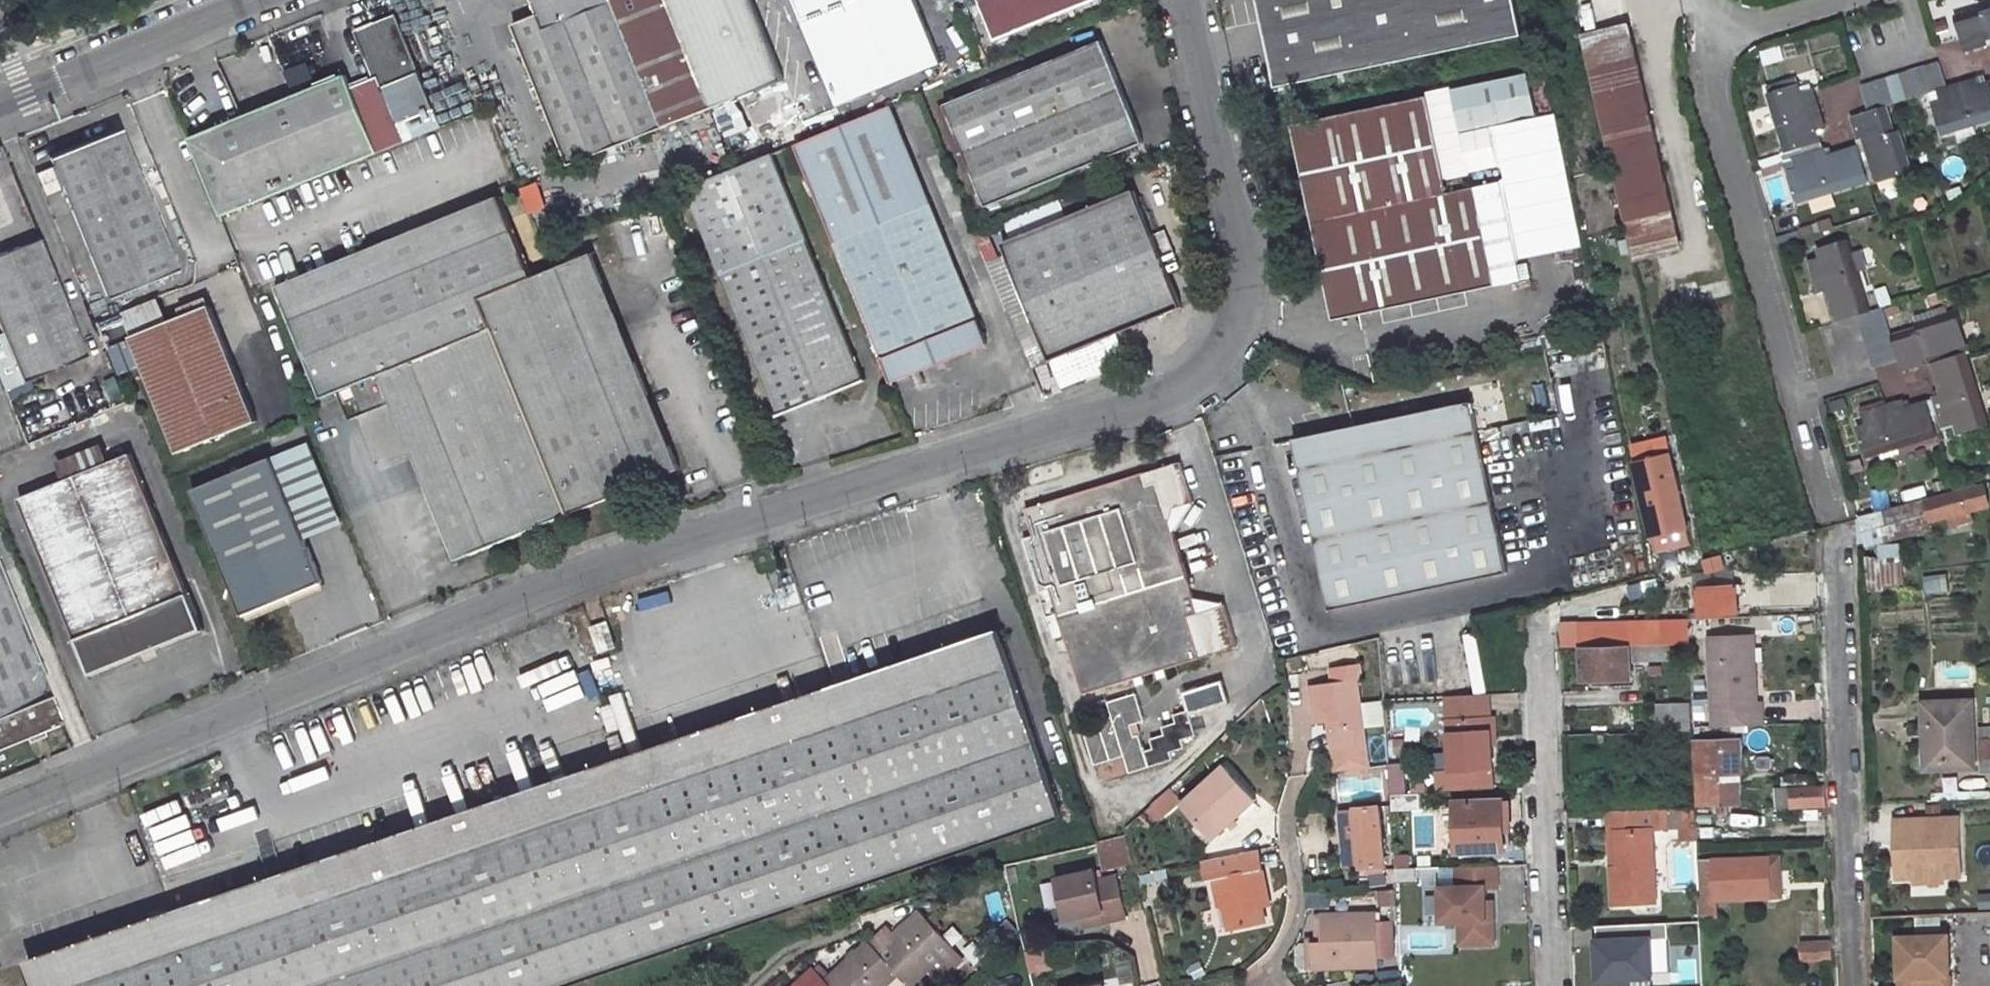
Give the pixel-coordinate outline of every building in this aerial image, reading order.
[(581,0),(526,0),(533,15),(508,26),(534,89),(605,60),(581,0)] [(605,60),(636,137),(780,80),(748,0),(581,0),(605,60)] [(832,107),(931,66),(904,0),(789,0),(832,107)] [(1000,40),(1100,0),(984,0),(1000,40)] [(1278,92),(1525,41),(1517,0),(1259,0),(1278,92)] [(1960,39),(1964,52),(1988,45),(1987,38),(1989,38),(1989,1),(1977,5),(1978,10),(1954,17),(1960,39)] [(397,13),(357,29),(376,78),(354,88),(380,151),(442,126),(397,13)] [(1681,246),(1628,27),(1581,38),(1633,258),(1681,246)] [(1106,40),(947,105),(988,206),(1148,145),(1106,40)] [(605,60),(534,89),(565,165),(636,137),(605,60)] [(1887,106),(1916,98),(1935,93),(1943,90),(1942,88),(1935,63),(1856,86),(1863,112),(1887,106)] [(349,74),(191,138),(222,216),(380,151),(354,88),(349,74)] [(1988,82),(1972,86),(1971,80),(1942,88),(1943,90),(1935,93),(1937,101),(1931,102),(1941,135),(1957,130),(1956,124),(1969,120),(1971,126),(1989,120),(1989,89),(1988,82)] [(1783,161),(1790,160),(1805,155),(1802,145),(1820,139),(1817,125),(1823,123),(1812,89),(1802,92),(1799,84),(1767,93),(1772,110),(1777,108),(1781,123),(1776,125),(1784,150),(1780,152),(1783,161)] [(1497,289),(1457,96),(1293,130),(1332,324),(1497,289)] [(829,243),(886,383),(904,376),(917,370),(983,344),(926,202),(888,106),(790,146),(829,243)] [(1887,106),(1863,112),(1850,115),(1857,139),(1863,137),(1864,142),(1856,145),(1867,181),(1869,185),(1881,183),(1878,174),(1893,169),(1896,178),(1913,173),(1900,128),(1894,129),(1887,106)] [(120,133),(52,160),(107,301),(176,274),(120,133)] [(1827,149),(1824,138),(1820,139),(1802,145),(1805,155),(1790,160),(1793,170),(1786,172),(1795,202),(1813,197),(1811,191),(1823,188),(1825,194),(1867,181),(1856,145),(1821,155),(1819,152),(1827,149)] [(860,382),(767,155),(685,189),(777,417),(860,382)] [(534,182),(516,187),(523,214),(541,209),(534,182)] [(1131,191),(1062,219),(1107,335),(1176,309),(1131,191)] [(497,200),(276,292),(322,403),(376,380),(455,564),(677,471),(590,256),(529,279),(497,200)] [(1107,335),(1062,219),(998,245),(1045,359),(1107,335)] [(987,229),(973,233),(980,260),(995,257),(987,229)] [(1851,254),(1847,238),(1812,248),(1815,257),(1807,259),(1814,286),(1822,284),(1833,322),(1857,315),(1868,311),(1856,270),(1849,271),(1845,255),(1851,254)] [(0,256),(0,332),(20,383),(85,358),(39,241),(0,256)] [(136,338),(183,454),(263,420),(217,304),(136,338)] [(1898,361),(1890,334),(1882,307),(1868,311),(1857,315),(1873,368),(1896,361),(1898,361)] [(1929,363),(1967,351),(1968,351),(1965,341),(1959,342),(1956,329),(1962,328),(1957,310),(1913,322),(1914,327),(1890,334),(1898,361),(1896,361),(1899,371),(1923,364),(1922,360),(1928,358),(1929,363)] [(1947,437),(1945,430),(1952,428),(1955,434),(1987,424),(1983,409),(1978,411),(1974,397),(1980,396),(1967,351),(1929,363),(1940,401),(1937,402),(1941,415),(1930,419),(1935,435),(1936,440),(1947,437)] [(917,370),(904,376),(909,387),(921,383),(917,370)] [(1941,415),(1937,402),(1935,394),(1924,397),(1925,401),(1897,410),(1895,402),(1859,412),(1862,423),(1855,426),(1865,457),(1881,452),(1879,447),(1891,444),(1893,449),(1935,435),(1930,419),(1941,415)] [(1473,397),(1292,432),(1325,605),(1505,569),(1473,397)] [(204,632),(190,596),(187,597),(129,456),(19,501),(77,641),(76,641),(91,678),(204,632)] [(1182,457),(1026,505),(1035,533),(1026,535),(1043,593),(1053,590),(1084,690),(1238,642),(1225,601),(1199,609),(1194,594),(1174,528),(1171,517),(1176,505),(1194,499),(1182,457)] [(192,492),(241,616),(323,585),(274,460),(192,492)] [(1985,485),(1926,501),(1931,520),(1989,504),(1989,501),(1985,485)] [(1654,522),(1667,519),(1670,533),(1657,536),(1655,537),(1665,578),(1706,566),(1704,558),(1702,547),(1696,549),(1688,515),(1674,519),(1668,492),(1647,498),(1654,522)] [(1174,528),(1194,499),(1176,505),(1171,517),(1174,528)] [(1670,533),(1667,519),(1654,522),(1657,536),(1670,533)] [(1922,575),(1923,594),(1946,592),(1945,574),(1922,575)] [(0,582),(0,744),(55,722),(0,582)] [(1701,614),(1736,612),(1735,584),(1693,587),(1694,606),(1700,605),(1701,614)] [(1199,609),(1225,601),(1194,594),(1199,609)] [(1688,620),(1582,623),(1582,647),(1630,645),(1689,642),(1688,620)] [(1711,636),(1714,725),(1761,723),(1761,702),(1755,703),(1754,667),(1747,667),(1746,635),(1711,636)] [(1754,667),(1753,635),(1746,635),(1747,667),(1754,667)] [(35,985),(558,985),(1057,819),(997,637),(27,962),(35,985)] [(1631,685),(1630,645),(1582,647),(1583,679),(1611,677),(1610,686),(1631,685)] [(1353,646),(1321,653),(1323,659),(1354,652),(1353,646)] [(1442,681),(1440,650),(1411,652),(1413,683),(1442,681)] [(539,655),(521,662),(533,696),(552,688),(539,655)] [(1393,657),(1384,658),(1384,667),(1394,666),(1393,657)] [(1387,725),(1386,702),(1362,704),(1359,681),(1363,681),(1361,665),(1334,669),(1336,683),(1312,687),(1316,723),(1330,722),(1337,772),(1338,772),(1340,772),(1370,769),(1368,748),(1365,728),(1387,725)] [(1186,745),(1183,736),(1200,731),(1194,709),(1233,697),(1227,677),(1183,690),(1188,705),(1171,710),(1173,718),(1160,722),(1162,730),(1150,734),(1152,744),(1144,746),(1140,730),(1133,732),(1130,720),(1144,716),(1135,689),(1107,698),(1112,714),(1084,723),(1096,762),(1125,752),(1130,771),(1174,756),(1172,749),(1186,745)] [(1498,787),(1494,743),(1492,715),(1491,692),(1451,695),(1455,769),(1440,770),(1441,790),(1498,787)] [(1661,720),(1662,730),(1690,729),(1689,701),(1674,702),(1674,720),(1661,720)] [(1973,767),(1970,702),(1925,703),(1926,728),(1936,727),(1936,768),(1973,767)] [(1492,715),(1494,743),(1501,743),(1498,714),(1492,715)] [(1314,751),(1326,750),(1324,724),(1312,725),(1314,751)] [(1973,729),(1973,772),(1989,772),(1989,729),(1973,729)] [(1719,801),(1718,780),(1740,779),(1738,739),(1697,740),(1698,803),(1719,801)] [(1386,764),(1388,795),(1403,794),(1401,763),(1386,764)] [(1224,765),(1181,804),(1212,839),(1255,800),(1224,765)] [(1780,786),(1781,805),(1827,804),(1826,785),(1780,786)] [(1151,805),(1161,816),(1180,800),(1170,789),(1151,805)] [(1456,802),(1458,853),(1503,850),(1501,800),(1456,802)] [(1501,800),(1503,850),(1511,850),(1509,800),(1501,800)] [(1385,871),(1384,859),(1383,853),(1379,806),(1357,807),(1358,810),(1340,811),(1343,865),(1359,864),(1365,865),(1366,872),(1385,871)] [(1661,807),(1661,815),(1696,813),(1696,806),(1661,807)] [(1612,829),(1614,865),(1610,866),(1612,904),(1654,902),(1649,830),(1661,829),(1661,815),(1661,807),(1640,808),(1607,810),(1608,829),(1612,829)] [(1963,873),(1962,847),(1963,847),(1962,815),(1897,819),(1899,876),(1918,875),(1946,874),(1963,873)] [(1095,843),(1103,871),(1130,863),(1122,835),(1095,843)] [(1257,848),(1203,859),(1207,879),(1215,879),(1220,906),(1225,904),(1231,903),(1237,926),(1265,921),(1260,897),(1267,895),(1257,848)] [(1675,883),(1693,885),(1696,852),(1678,851),(1675,883)] [(1769,857),(1715,859),(1717,898),(1770,896),(1769,857)] [(1497,884),(1497,863),(1456,865),(1457,885),(1441,885),(1442,920),(1461,919),(1461,942),(1495,940),(1494,917),(1487,917),(1486,917),(1485,900),(1485,885),(1497,884)] [(1393,870),(1393,882),(1412,881),(1411,869),(1393,870)] [(1091,872),(1056,881),(1065,921),(1081,917),(1101,912),(1104,922),(1123,917),(1112,877),(1094,881),(1091,872)] [(1395,904),(1394,889),(1373,890),(1374,905),(1395,904)] [(1494,899),(1485,900),(1487,917),(1494,917),(1495,917),(1494,899)] [(1225,904),(1230,928),(1237,926),(1231,903),(1225,904)] [(917,910),(891,933),(897,940),(923,916),(917,910)] [(1084,927),(1104,922),(1101,912),(1081,917),(1084,927)] [(908,985),(952,946),(931,924),(923,916),(897,940),(879,956),(897,974),(908,985)] [(1373,919),(1318,920),(1319,948),(1296,949),(1292,953),(1293,970),(1297,974),(1375,971),(1373,919)] [(1668,921),(1597,925),(1598,979),(1652,978),(1650,939),(1669,938),(1668,921)] [(886,929),(869,945),(879,956),(897,940),(891,933),(886,929)] [(1898,936),(1900,976),(1949,974),(1948,934),(1898,936)] [(1832,940),(1802,941),(1803,957),(1832,957),(1832,940)] [(1682,941),(1683,969),(1696,968),(1694,941),(1682,941)] [(879,956),(869,945),(866,943),(824,983),(827,985),(884,985),(897,974),(879,956)] [(1027,972),(1047,972),(1047,955),(1027,954),(1027,972)] [(824,983),(812,971),(797,985),(827,985),(824,983)] [(1900,976),(1900,985),(1950,985),(1949,974),(1900,976)]
